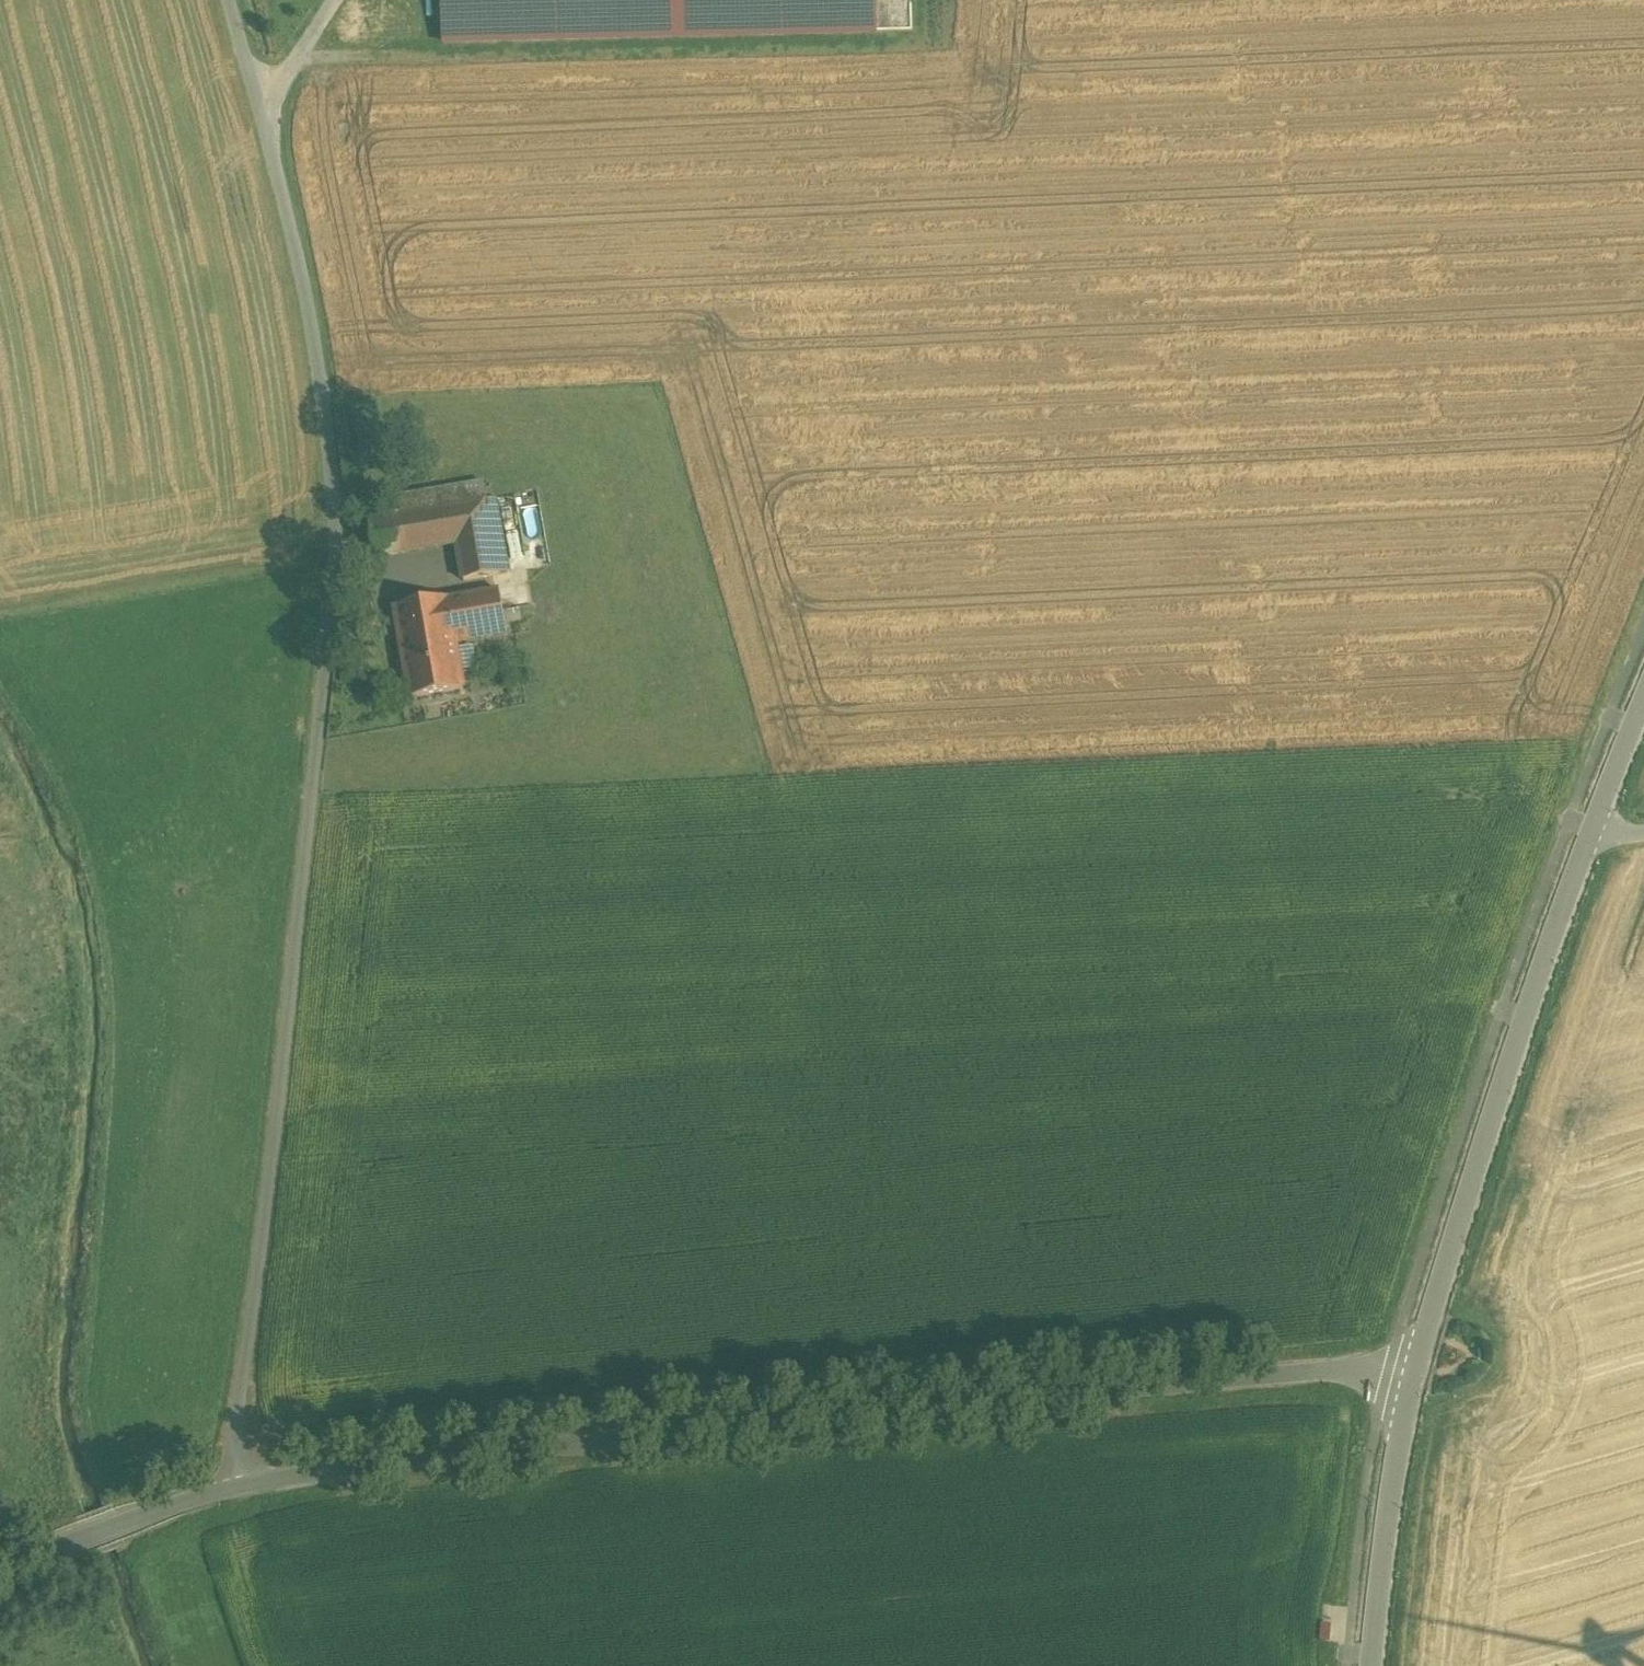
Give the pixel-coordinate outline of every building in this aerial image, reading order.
[(441,44),(877,33),(877,31),(912,30),(912,0),(440,0),(441,44)] [(369,520),(375,557),(456,543),(462,579),(507,572),(495,498),(487,499),(484,482),(388,498),(391,516),(369,520)] [(395,606),(401,639),(453,629),(455,642),(506,633),(504,623),(521,620),(519,608),(503,611),(499,590),(447,599),(447,597),(395,606)] [(453,629),(401,639),(411,697),(463,688),(455,642),(453,629)] [(1325,1604),(1324,1621),(1337,1621),(1336,1642),(1346,1642),(1348,1605),(1325,1604)] [(1324,1622),(1323,1640),(1334,1641),(1335,1623),(1324,1622)]
